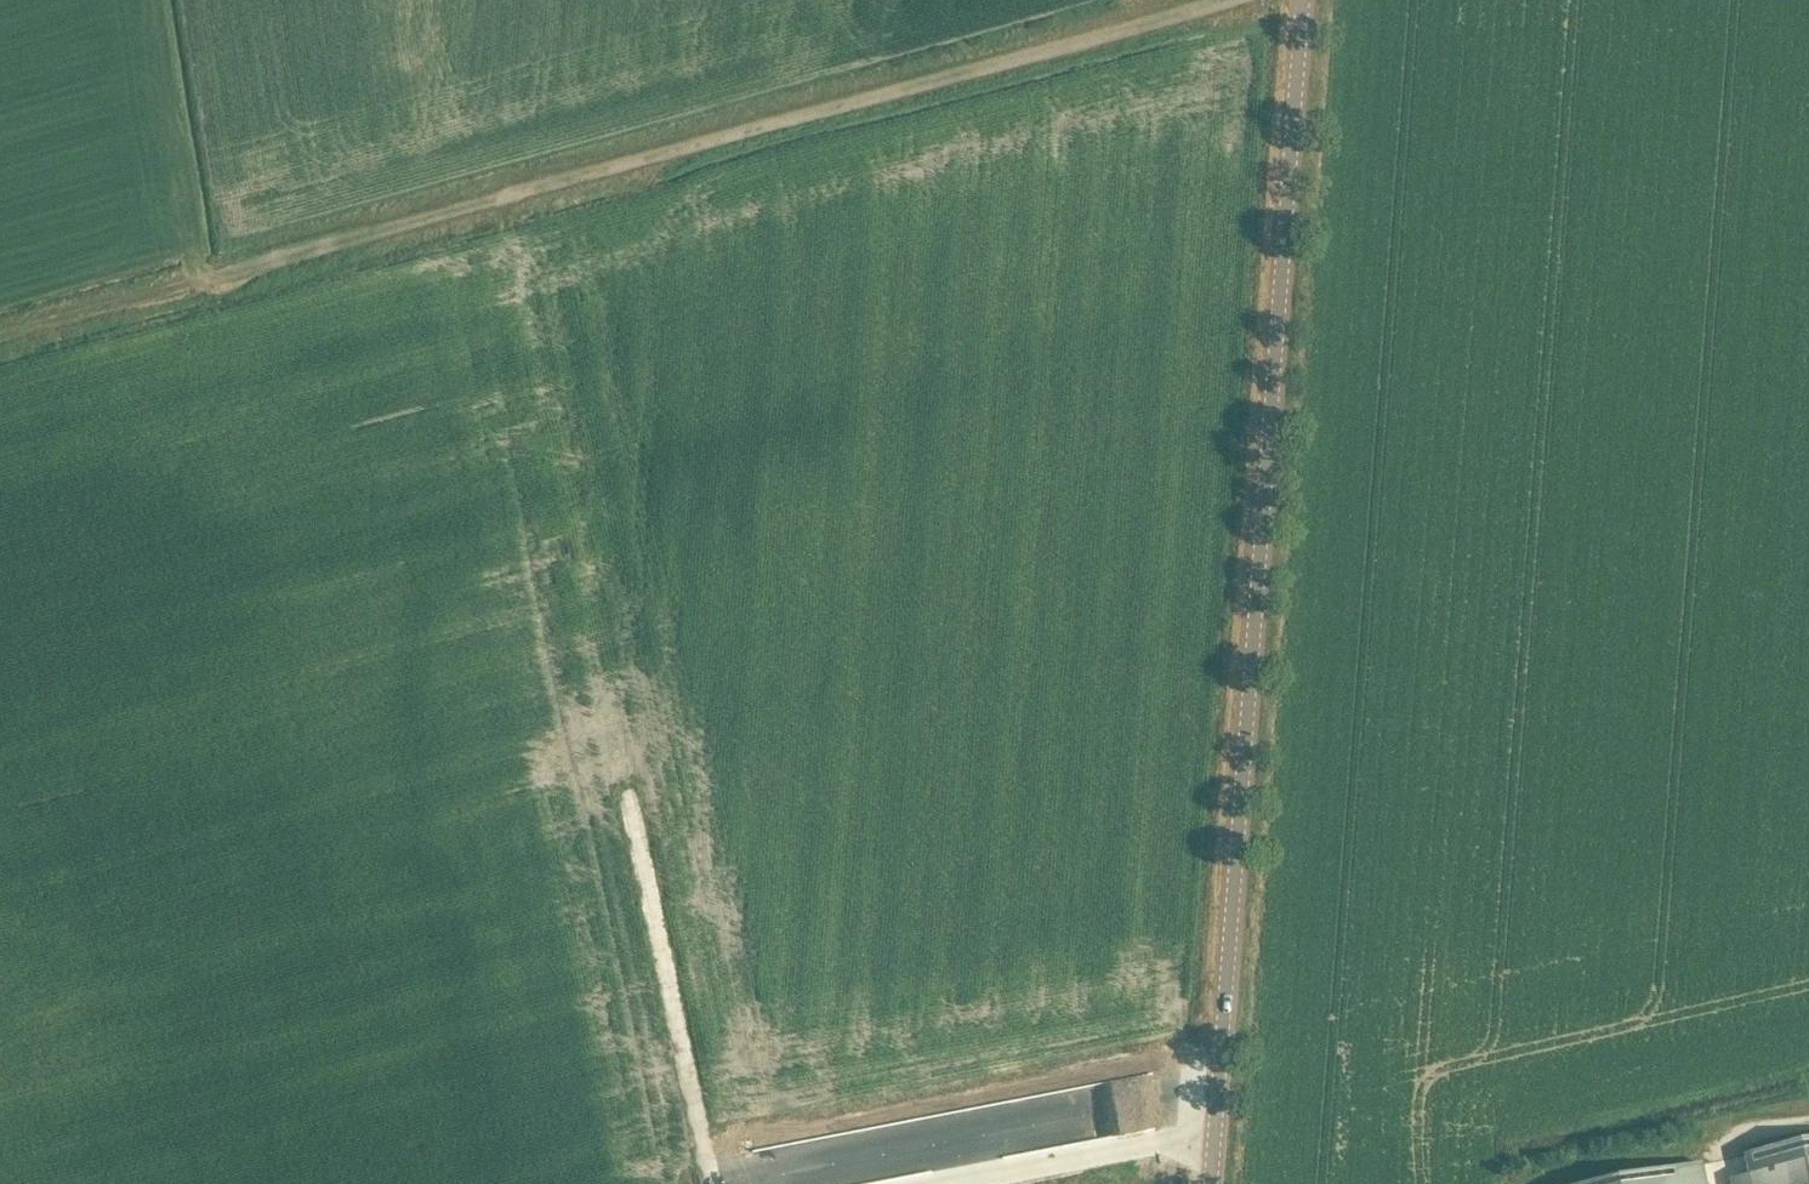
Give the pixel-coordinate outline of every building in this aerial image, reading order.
[(1732,1180),(1733,1183),(1808,1183),(1808,1146),(1762,1155),(1748,1158),(1752,1176),(1732,1180)] [(1707,1179),(1705,1166),(1695,1168),(1615,1183),(1708,1183),(1707,1179)]
